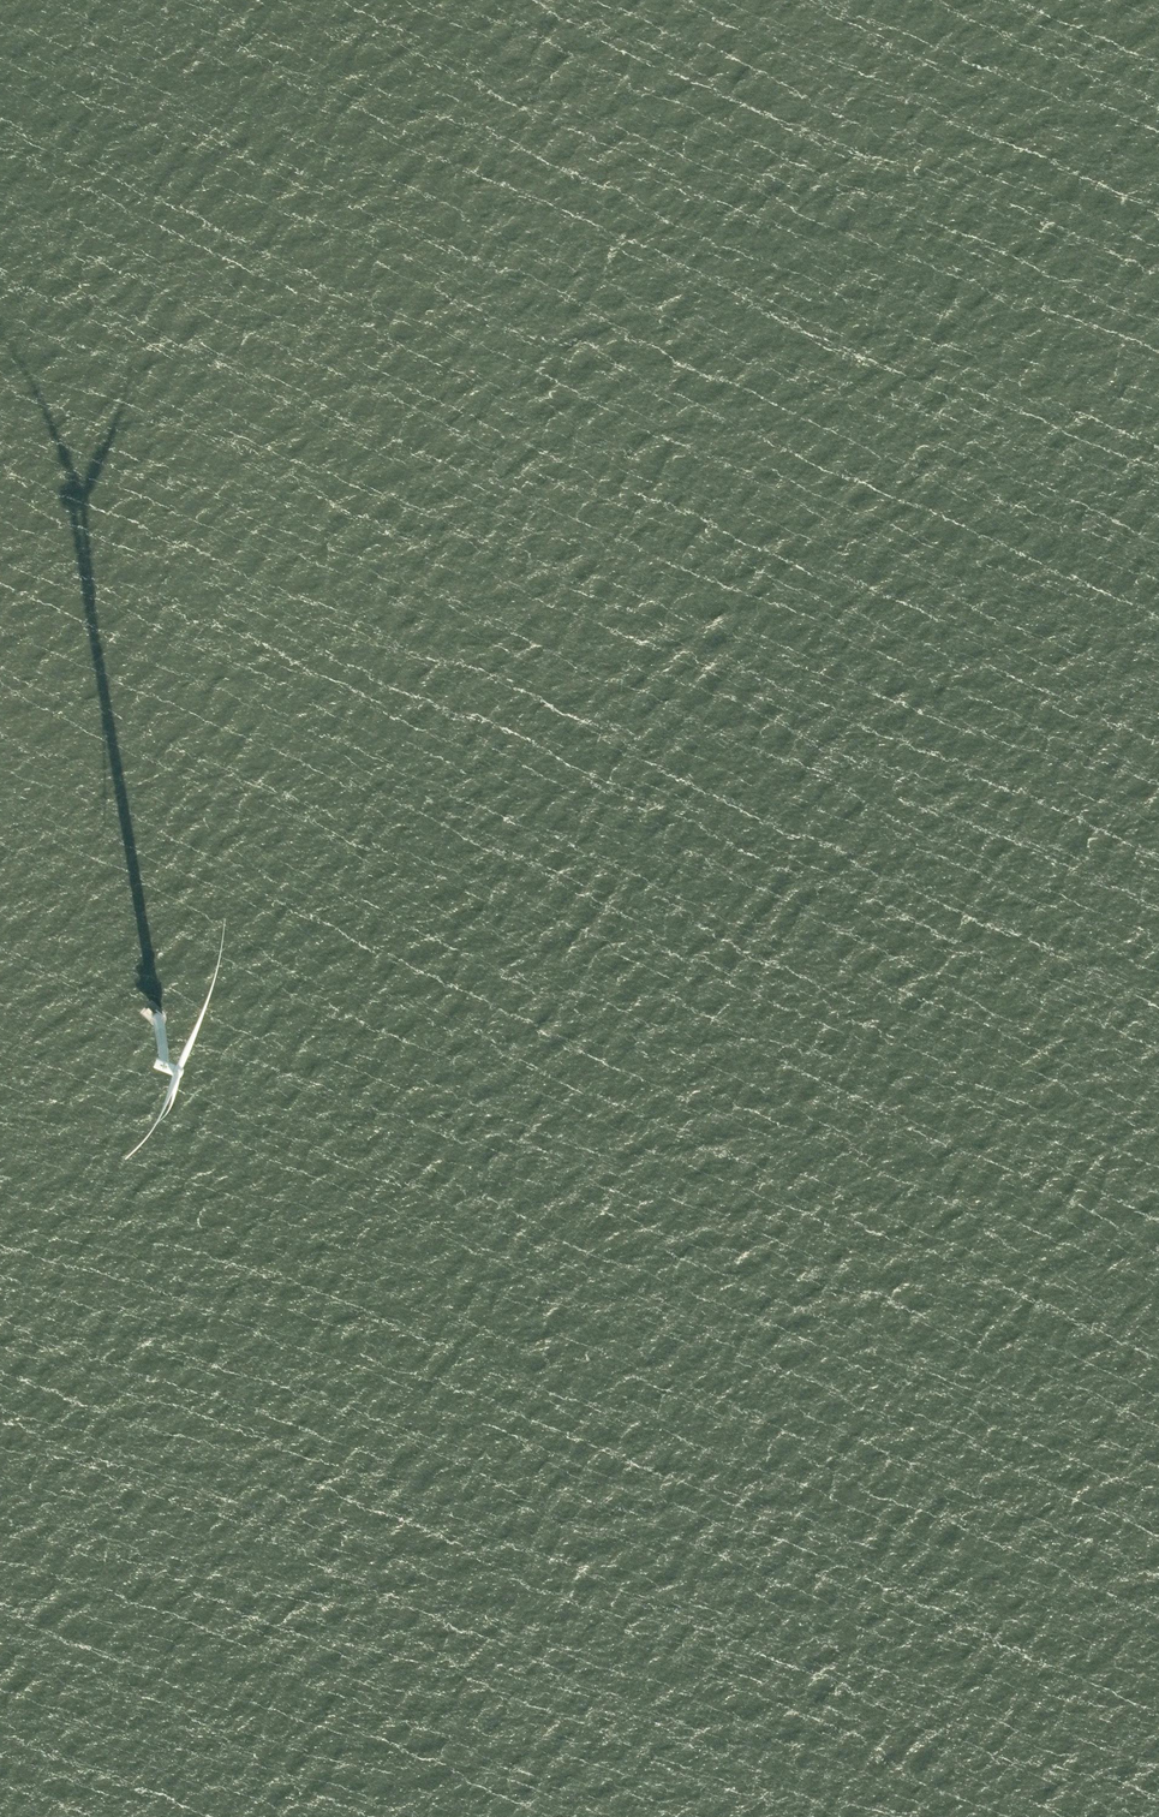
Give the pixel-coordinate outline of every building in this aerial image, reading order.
[(156,1011),(156,1012),(156,1014),(156,1016),(157,1017),(158,1018),(160,1018),(162,1018),(164,1018),(165,1017),(166,1016),(166,1014),(166,1012),(166,1010),(165,1009),(163,1008),(161,1008),(160,1008),(158,1008),(157,1009),(156,1011)]
